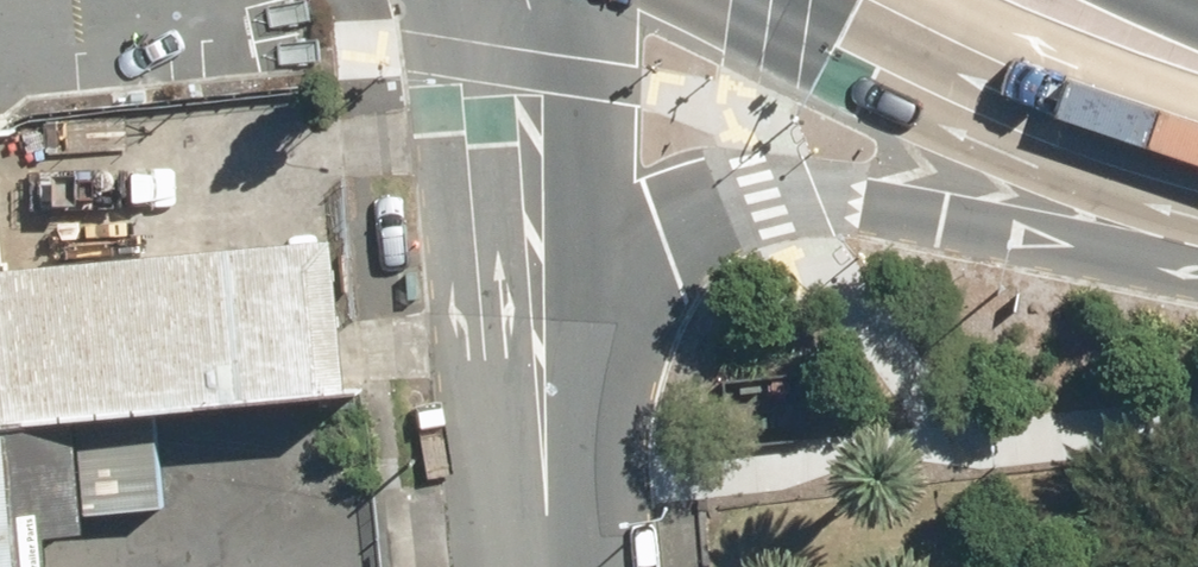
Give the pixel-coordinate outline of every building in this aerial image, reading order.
[(0,252),(0,405),(191,388),(349,374),(336,222),(17,250),(0,252)] [(66,510),(202,496),(191,388),(0,405),(0,566),(72,566),(66,510)]
